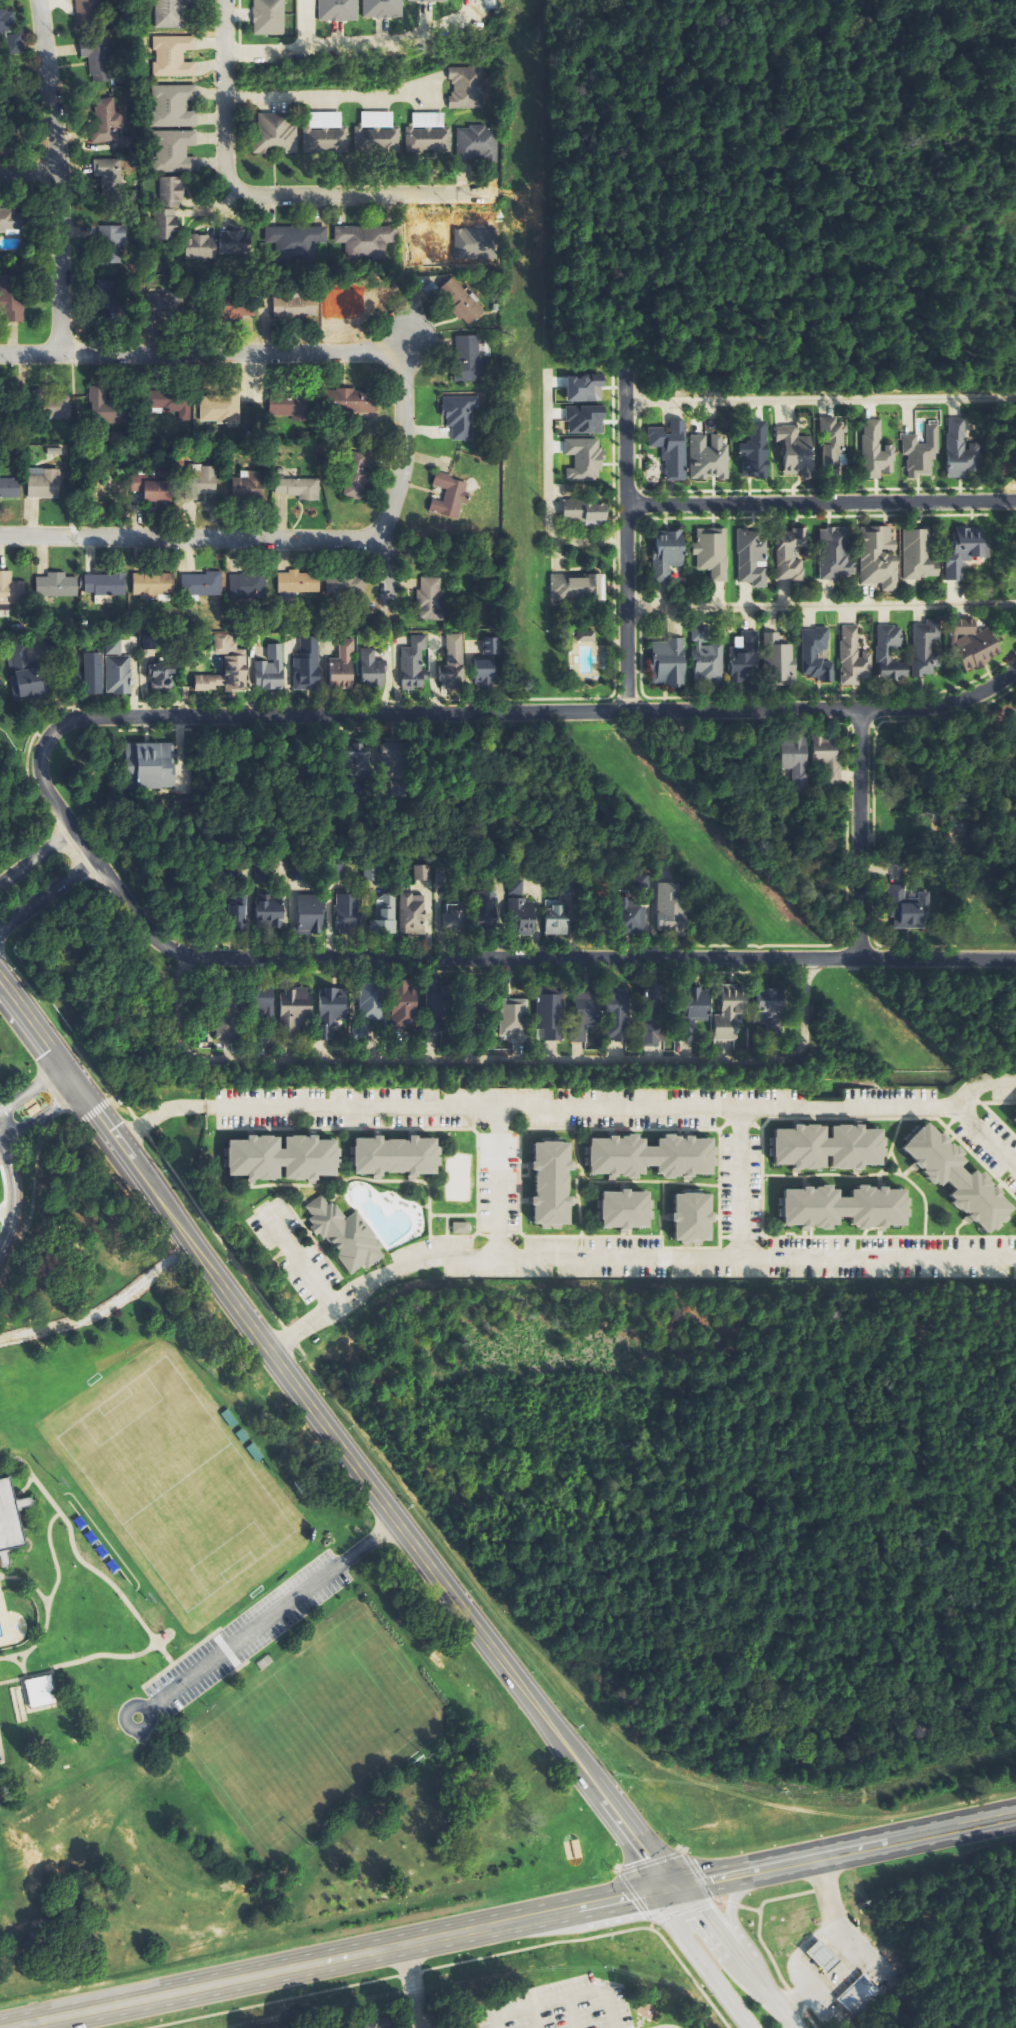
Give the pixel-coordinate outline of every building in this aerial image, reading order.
[(72,30),(98,27),(96,0),(70,0),(72,30)] [(155,28),(184,27),(184,0),(155,0),(155,28)] [(249,7),(249,0),(280,0),(280,34),(249,35),(249,23),(248,23),(248,7),(249,7)] [(313,20),(314,0),(353,0),(353,21),(341,21),(341,22),(325,22),(325,20),(313,20)] [(358,17),(358,0),(397,0),(397,18),(385,18),(385,19),(370,19),(370,17),(358,17)] [(2,11),(2,8),(0,8),(0,43),(2,43),(3,54),(18,54),(18,34),(1,35),(1,33),(10,32),(9,11),(2,11)] [(154,37),(155,77),(196,76),(196,63),(185,63),(184,51),(197,51),(197,36),(154,37)] [(74,43),(101,39),(108,80),(89,83),(88,76),(85,76),(82,57),(76,58),(74,43)] [(451,109),(481,108),(480,68),(451,68),(451,109)] [(197,127),(197,111),(187,111),(188,101),(196,102),(197,85),(153,85),(153,127),(197,127)] [(91,100),(109,97),(111,114),(118,113),(120,128),(113,129),(115,140),(86,144),(84,128),(91,127),(89,108),(92,107),(91,100)] [(393,112),(362,113),(362,128),(393,128),(393,112)] [(256,154),(294,154),(294,113),(256,113),(256,154)] [(342,113),(313,113),(313,128),(342,128),(342,113)] [(406,127),(407,156),(422,156),(422,151),(446,151),(445,113),(413,113),(413,127),(406,127)] [(498,163),(499,131),(487,130),(487,127),(458,126),(457,162),(498,163)] [(304,130),(305,155),(346,153),(345,129),(304,130)] [(361,130),(361,153),(400,152),(400,129),(361,130)] [(155,172),(188,172),(187,146),(197,146),(197,131),(154,132),(155,172)] [(89,160),(89,177),(96,177),(97,195),(118,194),(117,159),(89,160)] [(157,241),(178,241),(178,209),(184,209),(184,178),(157,178),(157,241)] [(0,209),(0,232),(25,231),(23,208),(0,209)] [(95,226),(121,226),(121,243),(118,243),(118,263),(95,263),(95,226)] [(247,261),(247,231),(222,231),(222,237),(187,237),(187,261),(247,261)] [(468,327),(486,310),(448,270),(434,283),(454,305),(451,308),(468,327)] [(22,274),(0,274),(0,310),(6,310),(6,322),(23,322),(22,274)] [(317,296),(273,297),(274,318),(318,316),(317,296)] [(483,382),(483,344),(479,344),(479,335),(456,335),(455,381),(483,382)] [(568,401),(590,401),(590,402),(602,402),(601,388),(606,388),(605,373),(567,374),(568,401)] [(118,421),(117,400),(107,401),(106,386),(87,387),(89,423),(118,421)] [(71,395),(48,396),(48,389),(38,389),(39,420),(71,419),(71,395)] [(331,389),(331,413),(374,412),(374,389),(331,389)] [(152,409),(162,408),(163,413),(188,410),(186,391),(151,396),(152,409)] [(442,395),(443,417),(447,417),(448,427),(452,427),(452,440),(471,440),(470,410),(486,409),(486,394),(442,395)] [(217,424),(249,423),(248,406),(240,406),(240,395),(200,396),(201,422),(217,421),(217,424)] [(309,422),(309,396),(270,397),(270,416),(293,416),(293,422),(309,422)] [(604,434),(605,406),(568,405),(567,433),(604,434)] [(822,469),(839,469),(839,454),(845,454),(846,422),(839,422),(839,417),(822,417),(822,469)] [(686,419),(670,420),(671,427),(649,427),(649,447),(665,447),(665,481),(687,481),(686,419)] [(949,478),(968,477),(968,472),(982,472),(981,443),(967,443),(966,419),(947,419),(949,478)] [(863,478),(882,479),(882,473),(894,473),(895,445),(882,445),(882,420),(864,420),(863,478)] [(902,435),(903,455),(908,455),(908,479),(918,479),(918,475),(933,474),(932,457),(939,456),(938,421),(927,421),(927,442),(919,443),(918,434),(902,435)] [(768,422),(750,423),(750,437),(741,437),(741,459),(742,459),(743,478),(769,478),(768,422)] [(777,426),(777,443),(782,443),(783,475),(815,475),(815,436),(800,437),(799,426),(777,426)] [(690,435),(691,479),(729,478),(729,444),(723,445),(723,434),(709,435),(709,434),(690,435)] [(602,481),(603,448),(599,448),(600,439),(565,439),(565,455),(575,455),(575,468),(567,468),(567,481),(602,481)] [(342,495),(361,500),(373,456),(354,451),(342,495)] [(217,494),(216,465),(185,466),(186,500),(201,499),(201,494),(217,494)] [(61,469),(29,468),(28,498),(60,498),(61,469)] [(145,502),(172,502),(172,471),(157,471),(157,469),(139,469),(139,476),(131,476),(131,490),(145,490),(145,502)] [(249,477),(233,477),(233,498),(264,498),(264,471),(249,471),(249,477)] [(433,486),(446,489),(444,501),(432,499),(428,515),(449,520),(449,517),(460,520),(463,505),(464,505),(470,481),(436,473),(433,486)] [(21,499),(20,478),(0,479),(0,499),(21,499)] [(299,501),(319,501),(319,478),(276,479),(276,496),(299,495),(299,501)] [(563,502),(564,521),(585,521),(585,526),(601,526),(601,521),(607,521),(607,501),(563,502)] [(861,584),(882,584),(882,591),(898,591),(897,541),(891,541),(891,526),(861,526),(861,584)] [(728,581),(727,528),(697,528),(698,544),(693,544),(694,556),(697,556),(698,569),(711,569),(711,582),(728,581)] [(820,528),(820,579),(855,579),(855,561),(848,561),(848,528),(820,528)] [(930,529),(903,529),(903,578),(939,578),(939,561),(930,561),(930,529)] [(946,581),(964,581),(964,558),(990,558),(990,530),(954,529),(954,555),(946,555),(946,581)] [(671,567),(684,567),(685,531),(667,530),(667,535),(658,535),(657,554),(654,554),(653,582),(671,582),(671,567)] [(776,531),(778,581),(803,580),(802,547),(808,547),(807,530),(776,531)] [(767,588),(768,532),(739,532),(738,582),(752,582),(752,587),(767,588)] [(26,604),(25,582),(12,582),(12,571),(0,571),(0,605),(26,604)] [(278,572),(278,593),(321,592),(320,573),(299,573),(299,571),(278,572)] [(79,577),(66,577),(66,572),(47,572),(47,576),(37,576),(37,596),(79,595),(79,577)] [(175,573),(133,574),(134,599),(159,599),(159,595),(176,595),(175,573)] [(223,574),(182,573),(181,595),(222,596),(223,574)] [(328,594),(365,592),(365,578),(358,578),(358,573),(327,574),(328,594)] [(606,600),(605,573),(551,574),(552,601),(606,600)] [(85,574),(85,595),(126,596),(126,574),(85,574)] [(227,575),(228,598),(266,596),(266,574),(227,575)] [(444,578),(422,577),(421,589),(418,589),(417,620),(443,621),(444,578)] [(1003,654),(990,629),(978,634),(971,619),(947,631),(967,672),(1003,654)] [(913,676),(934,676),(934,667),(941,667),(941,653),(933,653),(933,641),(941,641),(941,620),(926,620),(926,625),(914,625),(913,676)] [(909,659),(892,659),(893,647),(904,647),(904,626),(878,625),(878,679),(909,680),(909,659)] [(841,685),(860,685),(860,677),(869,677),(869,657),(859,657),(859,626),(841,626),(841,685)] [(723,645),(708,645),(707,629),(692,629),(692,642),(695,642),(695,682),(724,681),(723,645)] [(803,676),(818,676),(818,682),(834,682),(834,660),(820,660),(820,650),(830,650),(830,629),(803,629),(803,676)] [(578,643),(596,643),(596,631),(577,631),(578,643)] [(730,683),(749,683),(749,678),(757,678),(758,632),(742,631),(742,637),(735,637),(735,647),(731,646),(730,683)] [(780,632),(764,633),(765,676),(771,676),(771,685),(795,685),(795,644),(780,645),(780,632)] [(225,675),(195,675),(195,691),(217,691),(217,687),(226,687),(226,692),(248,692),(248,649),(235,649),(236,634),(215,634),(215,655),(225,655),(225,675)] [(464,634),(447,634),(447,664),(440,665),(441,689),(465,688),(464,634)] [(403,689),(426,689),(426,671),(425,671),(425,635),(412,635),(412,647),(402,648),(403,689)] [(319,636),(301,636),(301,655),(293,655),(294,687),(320,686),(319,636)] [(493,687),(493,679),(500,679),(500,638),(485,638),(485,657),(475,657),(475,687),(493,687)] [(685,638),(667,638),(667,642),(652,642),(653,686),(686,686),(685,638)] [(330,689),(355,689),(354,639),(339,640),(340,659),(330,659),(330,689)] [(46,696),(43,675),(31,676),(27,643),(8,645),(13,700),(46,696)] [(107,643),(107,694),(131,694),(131,656),(122,656),(122,643),(107,643)] [(268,644),(268,661),(256,661),(255,689),(284,689),(284,644),(268,644)] [(385,660),(376,661),(376,648),(361,649),(362,687),(386,686),(385,660)] [(103,652),(84,653),(85,694),(104,694),(103,652)] [(152,689),(172,688),(171,667),(151,668),(152,689)] [(792,769),(793,783),(808,783),(806,735),(781,736),(782,769),(792,769)] [(813,763),(826,763),(826,784),(842,784),(841,756),(838,756),(838,735),(812,735),(813,763)] [(370,750),(363,750),(363,741),(346,741),(347,767),(353,767),(354,796),(371,795),(370,750)] [(406,743),(381,742),(380,776),(406,777),(406,743)] [(175,743),(124,743),(124,773),(137,773),(137,788),(176,787),(175,743)] [(415,880),(430,880),(430,865),(415,865),(415,880)] [(519,936),(535,937),(536,900),(524,900),(524,883),(509,882),(508,919),(519,919),(519,936)] [(658,935),(687,934),(687,914),(681,914),(680,883),(658,883),(658,935)] [(929,893),(905,893),(905,885),(889,885),(889,919),(894,919),(894,929),(929,929),(929,893)] [(498,926),(496,891),(473,892),(474,902),(444,904),(446,929),(498,926)] [(337,894),(337,935),(360,935),(360,894),(337,894)] [(378,920),(371,920),(371,935),(396,935),(397,894),(379,894),(378,920)] [(401,895),(401,934),(426,935),(426,895),(401,895)] [(324,935),(324,896),(299,896),(298,935),(324,935)] [(647,907),(633,906),(633,897),(620,897),(618,931),(646,932),(647,907)] [(245,931),(245,898),(228,898),(229,931),(245,931)] [(284,929),(284,898),(267,899),(267,901),(256,901),(257,929),(284,929)] [(546,935),(569,936),(569,912),(564,911),(564,901),(547,901),(546,935)] [(418,1027),(416,990),(410,990),(409,980),(393,981),(396,1028),(418,1027)] [(365,1023),(382,1022),(381,983),(360,983),(360,996),(354,996),(354,1014),(365,1014),(365,1023)] [(722,985),(722,1015),(715,1015),(715,1035),(726,1035),(726,1040),(738,1040),(738,1021),(747,1021),(747,1000),(743,1000),(743,985),(722,985)] [(274,1023),(275,988),(256,987),(255,1023),(274,1023)] [(312,989),(282,988),(281,1036),(296,1036),(296,1028),(304,1028),(304,1019),(312,1019),(312,989)] [(321,1040),(336,1041),(336,1020),(346,1020),(346,989),(322,988),(321,1040)] [(710,988),(686,988),(685,1021),(710,1021),(710,988)] [(758,990),(759,1021),(774,1020),(774,1013),(784,1013),(783,990),(758,990)] [(598,991),(574,992),(574,1043),(587,1043),(587,1026),(598,1026),(598,991)] [(542,1040),(562,1041),(564,994),(538,992),(536,1030),(543,1030),(542,1040)] [(628,1041),(629,996),(608,995),(606,1040),(628,1041)] [(526,999),(500,1000),(501,1042),(527,1041),(526,999)] [(644,1047),(664,1047),(664,1011),(644,1011),(644,1047)] [(216,1041),(234,1041),(235,1021),(217,1020),(216,1041)] [(1012,1113),(1015,1109),(1015,1127),(1007,1119),(1013,1114),(1012,1113)] [(982,1234),(968,1221),(966,1223),(961,1217),(962,1215),(959,1212),(957,1214),(953,1210),(952,1212),(944,1203),(946,1201),(941,1196),(947,1190),(940,1183),(934,1188),(930,1184),(927,1187),(919,1179),(920,1177),(916,1172),(917,1171),(915,1169),(913,1170),(907,1164),(910,1162),(896,1148),(902,1143),(901,1142),(914,1129),(915,1130),(921,1124),(934,1138),(936,1136),(942,1141),(940,1143),(943,1145),(944,1144),(949,1149),(951,1147),(958,1155),(955,1157),(960,1162),(955,1168),(963,1176),(968,1170),(973,1175),(976,1172),(984,1179),(982,1181),(987,1186),(985,1187),(987,1190),(989,1188),(995,1194),(993,1196),(1007,1210),(1001,1215),(1004,1218),(998,1224),(996,1221),(994,1224),(996,1226),(991,1231),(988,1228),(982,1234)] [(769,1130),(788,1130),(788,1126),(796,1126),(796,1127),(800,1127),(800,1126),(813,1126),(813,1127),(820,1127),(820,1139),(825,1139),(825,1127),(832,1127),(832,1125),(845,1125),(845,1127),(849,1127),(849,1126),(858,1126),(857,1130),(877,1130),(877,1138),(881,1138),(881,1147),(877,1147),(877,1149),(881,1149),(881,1158),(877,1158),(877,1166),(857,1166),(857,1171),(849,1171),(849,1169),(845,1169),(845,1170),(832,1170),(832,1169),(825,1169),(825,1157),(820,1157),(820,1169),(813,1169),(813,1170),(800,1170),(800,1169),(796,1169),(796,1170),(788,1170),(788,1166),(769,1166),(769,1157),(767,1157),(768,1139),(769,1139),(769,1130)] [(585,1140),(604,1140),(604,1137),(611,1137),(611,1140),(616,1140),(616,1137),(623,1137),(623,1135),(632,1135),(632,1140),(639,1140),(639,1148),(651,1148),(651,1139),(658,1139),(658,1135),(668,1135),(668,1137),(675,1137),(675,1139),(678,1139),(678,1137),(687,1137),(687,1140),(706,1140),(706,1148),(711,1148),(711,1156),(707,1156),(707,1158),(711,1158),(711,1167),(706,1167),(706,1175),(687,1175),(687,1178),(678,1178),(678,1175),(675,1175),(675,1177),(668,1177),(668,1179),(657,1179),(657,1176),(651,1176),(651,1167),(639,1167),(639,1175),(632,1175),(632,1179),(622,1179),(622,1177),(616,1177),(616,1174),(611,1175),(611,1177),(603,1177),(603,1174),(585,1174),(585,1140)] [(222,1142),(241,1142),(241,1137),(249,1137),(249,1138),(253,1138),(253,1137),(266,1137),(266,1138),(273,1138),(273,1150),(278,1150),(278,1138),(284,1138),(284,1136),(298,1136),(298,1138),(302,1138),(302,1137),(310,1137),(310,1141),(329,1141),(329,1149),(334,1149),(334,1158),(330,1158),(330,1160),(334,1160),(334,1169),(329,1169),(329,1177),(310,1177),(310,1182),(302,1182),(302,1180),(298,1180),(298,1182),(285,1182),(285,1181),(278,1181),(278,1168),(273,1168),(273,1180),(266,1180),(266,1181),(253,1181),(253,1180),(249,1180),(249,1181),(241,1181),(241,1177),(222,1177),(222,1168),(221,1168),(221,1150),(222,1150),(222,1142)] [(348,1140),(368,1140),(368,1137),(375,1137),(375,1142),(380,1142),(380,1141),(397,1141),(397,1142),(402,1142),(402,1137),(411,1136),(411,1139),(430,1139),(430,1148),(435,1148),(435,1156),(430,1156),(430,1158),(435,1158),(435,1167),(429,1167),(429,1175),(410,1175),(410,1178),(402,1178),(402,1173),(397,1173),(397,1174),(380,1174),(380,1173),(375,1173),(375,1177),(367,1177),(367,1175),(349,1175),(349,1166),(348,1166),(347,1148),(348,1148),(348,1140)] [(562,1144),(562,1164),(565,1164),(565,1171),(561,1171),(561,1176),(562,1176),(562,1193),(561,1193),(561,1197),(566,1197),(566,1207),(563,1207),(563,1225),(555,1225),(555,1230),(547,1230),(547,1226),(544,1226),(544,1230),(537,1230),(537,1225),(528,1225),(528,1205),(525,1205),(525,1198),(530,1197),(529,1192),(528,1192),(528,1176),(530,1176),(530,1171),(525,1171),(525,1162),(528,1162),(528,1144),(536,1144),(536,1138),(545,1138),(545,1143),(548,1143),(548,1139),(555,1139),(555,1144),(562,1144)] [(778,1190),(797,1190),(797,1188),(805,1188),(805,1190),(809,1190),(809,1188),(816,1188),(816,1186),(825,1186),(825,1190),(832,1190),(832,1198),(845,1198),(845,1190),(851,1190),(851,1185),(861,1186),(861,1187),(868,1187),(868,1189),(872,1190),(872,1187),(880,1187),(880,1190),(899,1190),(899,1198),(904,1198),(904,1207),(900,1207),(900,1209),(904,1209),(904,1218),(899,1218),(899,1226),(880,1226),(880,1228),(871,1228),(871,1226),(868,1226),(868,1228),(861,1228),(861,1230),(851,1230),(851,1226),(844,1226),(844,1217),(832,1217),(832,1225),(826,1225),(826,1230),(816,1230),(816,1227),(809,1227),(809,1225),(805,1225),(805,1227),(797,1227),(797,1225),(778,1225),(778,1190)] [(669,1241),(669,1222),(667,1222),(667,1215),(669,1215),(669,1196),(677,1196),(677,1191),(684,1191),(684,1195),(687,1195),(687,1190),(696,1190),(696,1195),(705,1195),(704,1214),(707,1214),(707,1223),(704,1223),(704,1242),(696,1242),(696,1246),(688,1245),(688,1243),(685,1243),(685,1245),(677,1245),(677,1241),(669,1241)] [(596,1193),(615,1193),(615,1191),(623,1191),(623,1193),(642,1194),(641,1201),(647,1201),(647,1208),(642,1208),(642,1211),(647,1211),(647,1220),(642,1220),(642,1229),(623,1229),(623,1231),(614,1231),(614,1229),(596,1228),(596,1220),(595,1220),(595,1201),(596,1201),(596,1193)] [(379,1258),(362,1270),(359,1266),(345,1275),(319,1239),(317,1240),(313,1234),(310,1236),(305,1228),(308,1226),(303,1220),(308,1217),(301,1208),(316,1196),(323,1206),(326,1204),(328,1208),(330,1206),(341,1220),(352,1212),(377,1248),(374,1250),(379,1258)] [(469,1223),(453,1222),(453,1234),(469,1234),(469,1223)] [(1,1568),(3,1566),(4,1563),(1,1550),(20,1546),(12,1510),(26,1506),(28,1504),(28,1501),(27,1499),(24,1498),(10,1501),(8,1495),(4,1477),(0,1478),(0,1568),(1,1568)] [(18,1681),(25,1710),(54,1703),(48,1674),(18,1681)] [(812,1939),(798,1954),(819,1975),(833,1961),(812,1939)] [(859,1971),(831,1999),(852,2021),(880,1993),(859,1971)] [(361,2027),(392,2027),(391,2019),(377,2021),(378,2025),(361,2027)]
